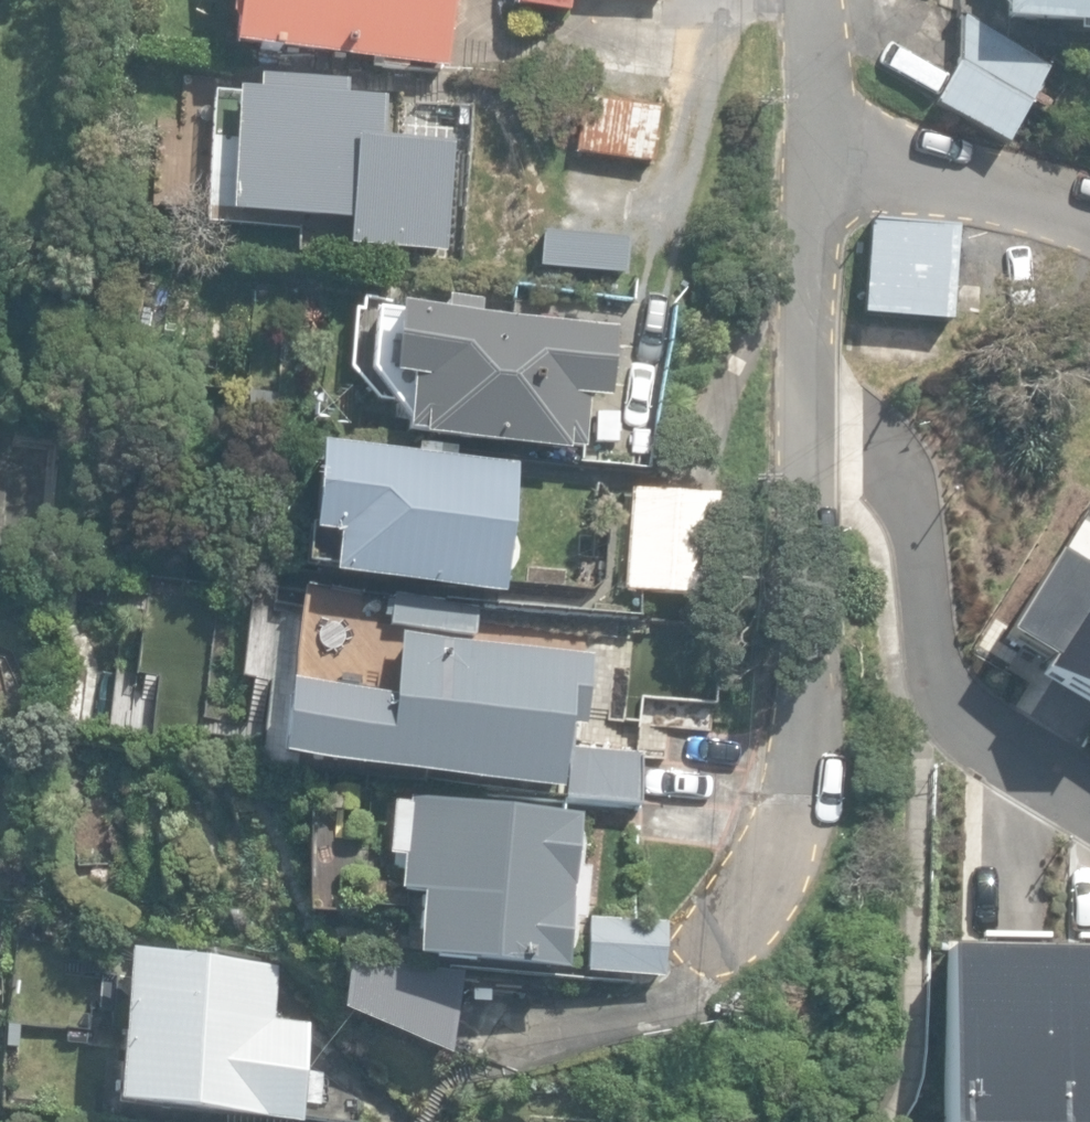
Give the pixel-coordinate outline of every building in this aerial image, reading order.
[(448,70),(456,0),(229,0),(227,25),(237,26),(234,47),(448,70)] [(514,8),(571,13),(572,0),(515,0),(514,8)] [(1002,22),(1089,25),(1089,0),(1003,0),(1002,22)] [(962,13),(959,64),(1030,105),(1052,68),(962,13)] [(1007,146),(1030,105),(959,64),(937,105),(1007,146)] [(230,217),(363,226),(364,217),(391,219),(395,161),(387,160),(391,108),(372,107),(373,94),(352,93),(353,79),(260,72),(259,88),(239,86),(230,217)] [(575,154),(653,165),(662,108),(583,97),(575,154)] [(884,332),(972,339),(980,244),(892,239),(884,332)] [(410,380),(405,435),(583,451),(588,398),(607,399),(613,329),(481,318),(482,305),(444,302),(443,313),(396,309),(390,379),(410,380)] [(328,577),(504,595),(517,467),(318,447),(310,529),(332,532),(328,577)] [(624,592),(709,599),(718,496),(633,489),(624,592)] [(1085,515),(996,647),(1039,677),(1031,690),(1089,726),(1089,518),(1085,515)] [(388,624),(473,635),(476,605),(392,594),(388,624)] [(279,758),(559,791),(566,729),(583,731),(591,657),(401,634),(394,696),(288,684),(279,758)] [(565,799),(641,807),(647,755),(570,747),(565,799)] [(415,957),(566,974),(572,920),(585,922),(591,869),(575,868),(581,815),(410,797),(400,887),(422,890),(415,957)] [(586,973),(663,979),(667,922),(590,917),(586,973)] [(112,1104),(298,1121),(307,1023),(272,1020),(277,963),(125,950),(112,1104)] [(341,1011),(452,1057),(465,970),(349,953),(341,1011)] [(1041,959),(946,956),(940,1121),(1035,1121),(1041,959)] [(1041,959),(1035,1121),(1089,1121),(1089,960),(1041,959)]
